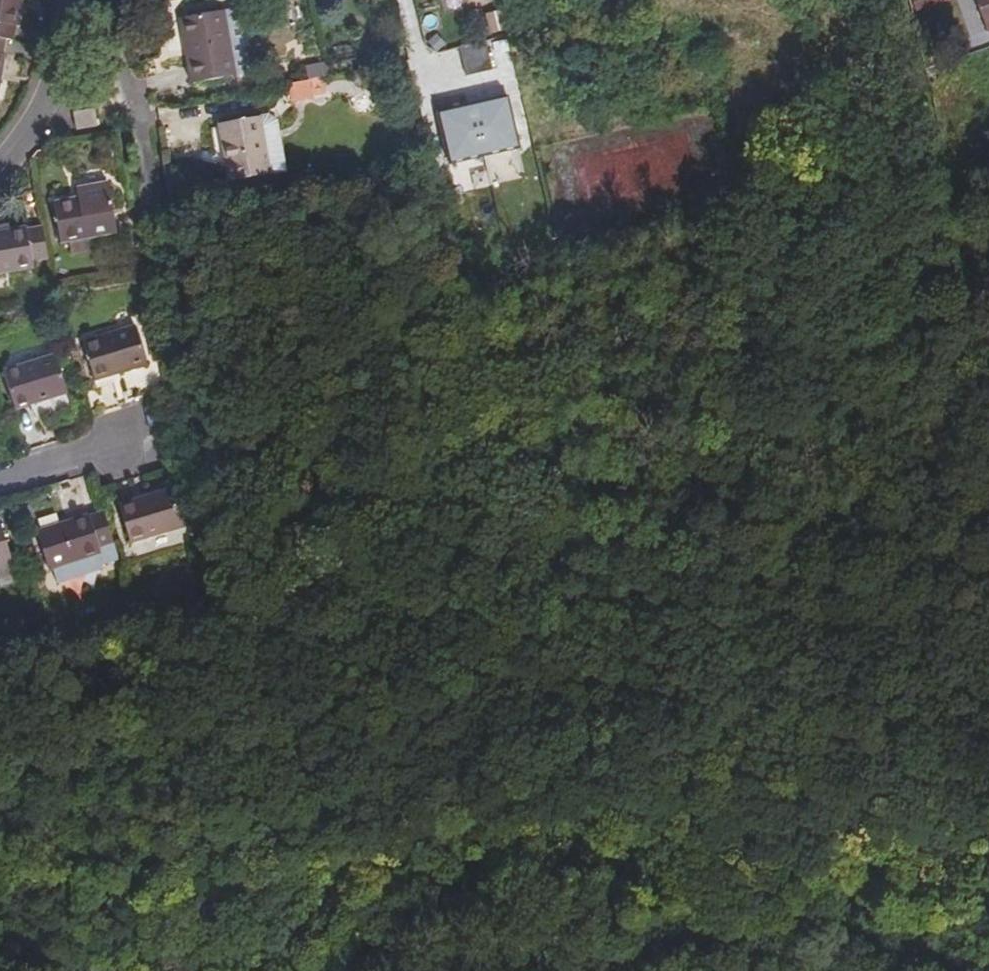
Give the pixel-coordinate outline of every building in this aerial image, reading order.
[(13,43),(15,30),(17,30),(23,0),(0,0),(0,41),(5,42),(13,43)] [(988,24),(988,0),(980,0),(988,24)] [(236,84),(223,26),(181,33),(193,93),(236,84)] [(324,82),(312,84),(316,100),(328,98),(324,82)] [(312,84),(290,89),(295,106),(316,102),(312,84)] [(88,121),(68,125),(71,143),(93,138),(88,121)] [(286,179),(273,125),(222,133),(235,190),(286,179)] [(123,248),(113,199),(84,203),(84,216),(63,218),(67,256),(123,248)] [(53,235),(35,238),(33,233),(0,240),(0,281),(43,275),(40,269),(58,267),(53,235)] [(155,375),(140,333),(88,351),(104,398),(125,392),(124,384),(155,375)] [(46,412),(76,402),(62,365),(13,380),(24,419),(46,412)] [(191,538),(181,502),(131,518),(142,554),(191,538)] [(113,560),(125,557),(117,528),(100,532),(98,528),(48,543),(61,585),(115,569),(113,560)] [(20,571),(7,532),(0,534),(0,577),(20,571)]
